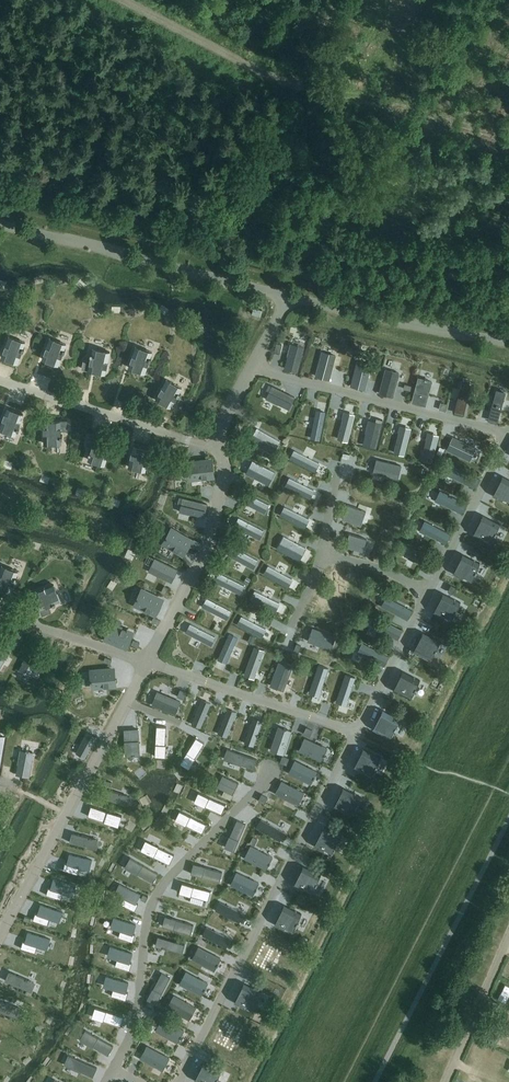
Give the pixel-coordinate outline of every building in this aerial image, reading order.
[(52,268),(51,275),(65,277),(66,270),(52,268)] [(77,282),(92,286),(94,278),(79,274),(77,282)] [(103,287),(120,294),(123,286),(106,280),(103,287)] [(132,294),(141,298),(144,291),(135,287),(132,294)] [(27,291),(27,310),(38,311),(39,292),(27,291)] [(42,310),(50,311),(52,295),(44,294),(42,310)] [(107,294),(105,301),(112,303),(114,295),(107,294)] [(72,319),(77,296),(68,295),(63,317),(72,319)] [(117,330),(121,307),(112,305),(109,329),(117,330)] [(136,332),(141,310),(133,307),(127,329),(136,332)] [(250,317),(249,326),(264,326),(264,318),(250,317)] [(165,320),(163,339),(171,340),(173,321),(165,320)] [(9,321),(7,330),(31,338),(34,329),(9,321)] [(180,329),(179,343),(188,343),(189,330),(180,329)] [(321,330),(319,337),(332,340),(333,333),(321,330)] [(25,342),(9,336),(2,357),(18,363),(25,342)] [(66,343),(50,337),(42,358),(58,364),(66,343)] [(192,344),(199,345),(200,338),(193,337),(192,344)] [(361,347),(363,340),(348,337),(346,344),(361,347)] [(291,343),(284,368),(298,371),(304,347),(291,343)] [(375,352),(391,356),(393,349),(378,344),(375,352)] [(33,346),(27,362),(35,365),(40,349),(33,346)] [(145,373),(152,352),(136,346),(129,367),(145,373)] [(82,368),(105,373),(110,351),(93,347),(90,362),(83,361),(82,368)] [(406,358),(423,363),(425,357),(408,351),(406,358)] [(317,359),(317,377),(338,377),(339,359),(317,359)] [(215,379),(219,369),(197,360),(193,370),(215,379)] [(357,361),(351,386),(365,390),(372,364),(357,361)] [(110,364),(104,383),(113,386),(119,367),(110,364)] [(50,377),(52,371),(40,367),(38,373),(50,377)] [(385,368),(379,393),(393,397),(399,372),(385,368)] [(418,375),(408,391),(426,402),(436,387),(418,375)] [(181,387),(166,379),(156,398),(171,407),(181,387)] [(462,381),(454,413),(464,415),(472,383),(462,381)] [(272,385),(266,398),(289,409),(295,396),(272,385)] [(497,389),(488,420),(498,422),(506,391),(497,389)] [(15,435),(23,414),(7,408),(0,427),(0,429),(15,435)] [(316,410),(311,438),(320,440),(326,411),(316,410)] [(344,411),(338,438),(348,441),(355,414),(344,411)] [(369,419),(363,445),(376,448),(382,423),(369,419)] [(44,421),(44,443),(61,443),(61,427),(68,427),(68,420),(44,421)] [(29,424),(26,431),(41,435),(43,428),(29,424)] [(258,424),(248,442),(264,451),(274,433),(258,424)] [(400,425),(394,452),(404,455),(411,428),(400,425)] [(428,432),(422,459),(432,462),(439,435),(428,432)] [(475,435),(458,443),(468,462),(484,454),(475,435)] [(111,443),(88,436),(86,442),(93,444),(88,459),(105,464),(111,443)] [(134,445),(129,466),(145,470),(150,448),(134,445)] [(294,450),(290,458),(315,471),(320,463),(294,450)] [(397,479),(401,465),(377,459),(373,472),(397,479)] [(213,460),(192,462),(194,478),(214,476),(213,460)] [(253,460),(246,473),(269,485),(275,472),(253,460)] [(150,478),(156,480),(161,467),(154,465),(150,478)] [(454,465),(448,474),(475,487),(479,478),(454,465)] [(10,478),(13,471),(0,467),(0,475),(10,478)] [(347,470),(343,479),(354,484),(357,476),(347,470)] [(493,495),(508,503),(508,479),(503,476),(493,495)] [(173,498),(181,481),(173,477),(165,494),(173,498)] [(289,477),(285,486),(310,498),(315,490),(289,477)] [(55,499),(56,492),(43,488),(41,495),(55,499)] [(349,489),(344,500),(353,504),(358,494),(349,489)] [(440,490),(436,500),(462,513),(467,503),(440,490)] [(244,491),(239,500),(265,513),(269,504),(244,491)] [(183,498),(179,511),(205,517),(208,503),(183,498)] [(82,510),(96,513),(98,505),(83,503),(82,510)] [(159,503),(154,512),(162,516),(167,507),(159,503)] [(284,506),(280,515),(306,527),(310,519),(284,506)] [(484,515),(474,534),(490,543),(500,524),(484,515)] [(326,526),(328,517),(317,516),(316,525),(326,526)] [(239,517),(234,525),(260,539),(264,530),(239,517)] [(425,520),(420,530),(446,543),(451,534),(425,520)] [(403,536),(417,539),(419,526),(406,523),(403,536)] [(172,529),(164,543),(182,553),(190,540),(172,529)] [(284,535),(277,548),(300,560),(306,548),(284,535)] [(138,543),(142,548),(152,541),(148,536),(138,543)] [(233,546),(228,554),(253,569),(258,560),(233,546)] [(413,548),(408,557),(433,570),(438,559),(413,548)] [(464,554),(454,573),(470,581),(480,563),(464,554)] [(131,556),(123,573),(132,577),(140,560),(131,556)] [(155,557),(148,571),(172,582),(178,569),(155,557)] [(2,565),(0,571),(0,588),(10,592),(18,571),(2,565)] [(269,565),(264,573),(288,587),(293,579),(269,565)] [(219,572),(215,581),(241,594),(245,585),(219,572)] [(472,584),(491,595),(496,587),(476,576),(472,584)] [(33,593),(43,615),(49,613),(46,606),(60,600),(54,584),(33,593)] [(254,590),(250,599),(276,611),(280,603),(254,590)] [(443,593),(433,612),(450,620),(459,601),(443,593)] [(386,596),(381,606),(407,619),(413,610),(386,596)] [(207,597),(202,606),(227,619),(232,611),(207,597)] [(241,615),(237,624),(262,637),(267,628),(241,615)] [(377,617),(373,627),(398,639),(403,629),(377,617)] [(129,632),(110,623),(104,637),(122,646),(129,632)] [(190,624),(186,632),(211,645),(215,636),(190,624)] [(331,649),(336,636),(313,628),(308,641),(331,649)] [(423,632),(414,651),(430,659),(439,640),(423,632)] [(0,645),(0,668),(1,668),(17,640),(7,633),(0,645)] [(229,633),(218,659),(227,663),(238,637),(229,633)] [(276,647),(288,654),(294,643),(283,636),(276,647)] [(140,640),(134,637),(132,643),(138,646),(140,640)] [(26,659),(40,667),(50,649),(36,641),(26,659)] [(362,642),(357,652),(384,666),(389,656),(362,642)] [(308,665),(316,650),(307,645),(299,660),(308,665)] [(254,646),(244,675),(255,678),(257,672),(256,672),(264,650),(254,646)] [(279,662),(270,685),(283,690),(292,667),(279,662)] [(318,665),(309,692),(319,696),(328,668),(318,665)] [(112,669),(92,671),(93,687),(114,684),(112,669)] [(403,671),(393,690),(410,698),(419,679),(403,671)] [(345,674),(336,701),(346,705),(356,677),(345,674)] [(172,688),(184,693),(189,681),(178,676),(172,688)] [(152,679),(136,679),(137,699),(152,699),(152,679)] [(63,691),(54,707),(61,712),(71,696),(63,691)] [(158,692),(152,704),(175,714),(181,701),(158,692)] [(203,697),(192,721),(201,725),(211,701),(203,697)] [(143,718),(158,722),(161,709),(146,705),(143,718)] [(228,709),(218,733),(227,737),(237,712),(228,709)] [(383,710),(373,729),(390,737),(399,718),(383,710)] [(253,717),(245,742),(254,745),(262,721),(253,717)] [(47,718),(43,737),(51,739),(56,720),(47,718)] [(165,756),(166,756),(166,744),(165,744),(166,726),(157,726),(155,756),(165,756)] [(279,726),(271,750),(284,754),(292,731),(279,726)] [(138,729),(124,730),(126,754),(140,754),(138,729)] [(88,732),(77,752),(85,757),(96,736),(88,732)] [(188,768),(189,768),(196,758),(195,757),(204,742),(196,737),(180,763),(188,768)] [(304,738),(299,750),(322,760),(327,748),(304,738)] [(364,748),(354,767),(370,776),(380,757),(364,748)] [(257,759),(227,749),(224,758),(241,764),(253,768),(257,759)] [(20,750),(16,774),(30,777),(34,752),(20,750)] [(295,760),(289,772),(311,784),(317,771),(295,760)] [(271,774),(266,783),(277,789),(282,780),(271,774)] [(230,799),(238,782),(223,775),(217,786),(225,790),(222,795),(230,799)] [(282,781),(276,793),(298,805),(304,792),(282,781)] [(130,796),(103,787),(100,796),(127,805),(130,796)] [(344,787),(334,806),(350,815),(360,796),(344,787)] [(195,801),(194,801),(205,806),(206,806),(222,813),(226,804),(198,792),(195,801)] [(8,799),(5,808),(13,811),(16,801),(8,799)] [(104,821),(118,826),(119,825),(122,816),(91,806),(88,815),(105,820),(104,821)] [(135,826),(142,818),(132,810),(126,818),(135,826)] [(176,819),(175,820),(186,825),(186,824),(202,832),(206,824),(180,811),(176,819)] [(246,823),(237,819),(230,836),(229,836),(225,846),(234,850),(240,835),(246,823)] [(285,832),(262,819),(257,828),(280,841),(285,832)] [(143,835),(158,846),(166,834),(151,823),(143,835)] [(340,835),(324,826),(314,845),(330,854),(340,835)] [(100,840),(72,832),(70,842),(97,849),(100,840)] [(158,846),(146,840),(141,849),(169,863),(173,854),(158,847),(158,846)] [(250,845),(244,858),(266,869),(272,857),(250,845)] [(79,867),(89,869),(92,859),(70,854),(67,864),(65,863),(64,869),(77,873),(79,867)] [(219,880),(222,871),(205,867),(205,866),(193,863),(191,873),(207,877),(219,880)] [(320,874),(304,865),(294,884),(310,893),(320,874)] [(237,872),(231,884),(253,895),(259,883),(237,872)] [(62,892),(72,895),(76,885),(54,878),(50,888),(49,887),(47,894),(60,898),(62,892)] [(120,883),(115,893),(125,897),(122,903),(135,909),(137,904),(136,903),(140,894),(120,883)] [(180,892),(191,896),(191,895),(208,900),(211,891),(182,883),(180,892)] [(244,913),(220,901),(216,910),(239,922),(244,913)] [(49,918),(59,921),(63,912),(41,904),(38,914),(36,913),(34,919),(47,924),(49,918)] [(284,905),(274,923),(290,932),(300,913),(284,905)] [(85,911),(81,921),(94,925),(97,915),(85,911)] [(191,934),(194,924),(177,919),(165,915),(162,925),(178,930),(191,934)] [(114,917),(111,927),(121,930),(119,936),(132,941),(134,935),(133,934),(136,924),(114,917)] [(231,939),(207,927),(203,935),(226,947),(231,939)] [(37,945),(47,949),(50,939),(28,932),(25,942),(23,941),(21,947),(35,952),(37,945)] [(166,947),(182,952),(185,943),(174,940),(158,935),(155,945),(166,948),(166,947)] [(51,952),(64,957),(70,941),(58,936),(51,952)] [(264,944),(255,962),(271,971),(280,952),(264,944)] [(147,956),(156,958),(159,947),(150,945),(147,956)] [(111,946),(108,956),(118,959),(116,965),(129,970),(131,963),(130,963),(133,953),(111,946)] [(198,947),(192,959),(214,970),(221,958),(198,947)] [(75,960),(87,965),(92,954),(80,948),(75,960)] [(173,959),(169,971),(179,974),(183,962),(173,959)] [(99,972),(108,975),(112,964),(103,961),(99,972)] [(35,982),(9,971),(5,980),(31,991),(35,982)] [(186,971),(180,983),(202,995),(208,983),(186,971)] [(170,977),(162,972),(153,988),(147,998),(156,1003),(164,989),(170,977)] [(107,976),(104,986),(114,989),(112,995),(126,999),(127,993),(126,992),(129,982),(107,976)] [(261,991),(244,983),(235,1001),(251,1010),(261,991)] [(174,996),(168,1008),(189,1019),(196,1007),(174,996)] [(0,1000),(0,1010),(20,1018),(23,1009),(0,1000)] [(92,1016),(103,1020),(103,1019),(120,1025),(123,1016),(95,1007),(92,1016)] [(203,1013),(201,1017),(196,1014),(190,1027),(203,1033),(211,1016),(203,1013)] [(162,1018),(156,1030),(178,1042),(184,1030),(162,1018)] [(123,1021),(118,1037),(128,1040),(134,1024),(123,1021)] [(225,1022),(215,1041),(231,1049),(241,1030),(225,1022)] [(93,1045),(108,1054),(113,1046),(99,1038),(85,1029),(80,1039),(93,1047),(93,1045)] [(9,1066),(15,1049),(4,1046),(0,1058),(0,1063),(9,1066)] [(147,1046),(141,1058),(162,1070),(169,1058),(147,1046)] [(81,1071),(93,1076),(97,1068),(83,1061),(68,1054),(68,1056),(64,1064),(81,1072),(81,1071)] [(24,1055),(20,1071),(32,1075),(37,1059),(24,1055)] [(216,1079),(217,1080),(219,1077),(218,1076),(221,1069),(221,1070),(222,1069),(205,1060),(204,1060),(204,1061),(195,1080),(199,1081),(214,1081),(216,1079)]
